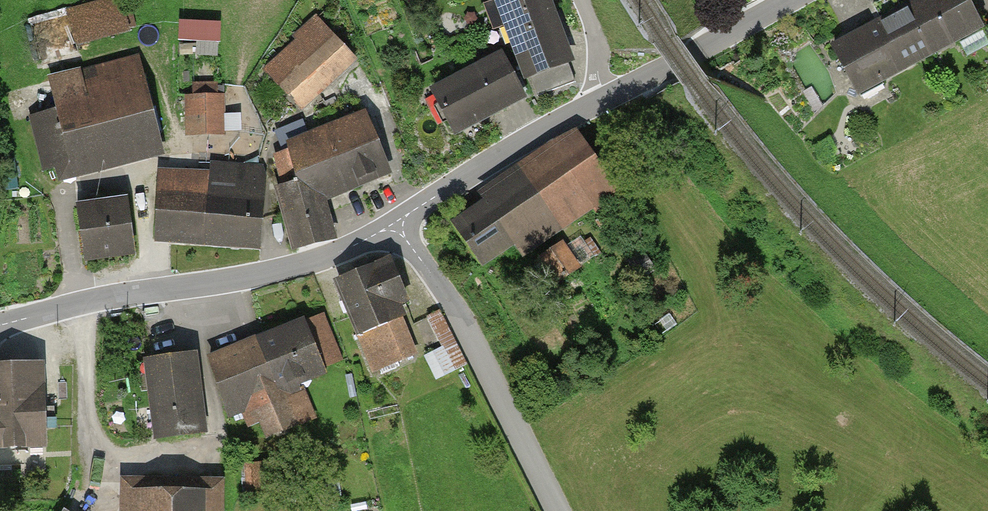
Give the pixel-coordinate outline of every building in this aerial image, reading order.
[(67,13),(79,50),(137,32),(127,0),(109,0),(67,13)] [(501,7),(530,84),(580,65),(555,0),(519,0),(501,7)] [(974,0),(930,0),(837,52),(864,100),(987,30),(987,24),(974,0)] [(181,17),(181,38),(223,39),(224,18),(181,17)] [(306,113),(362,64),(323,21),(267,70),(306,113)] [(507,57),(439,92),(461,135),(529,100),(507,57)] [(50,188),(168,158),(142,58),(51,82),(59,115),(33,122),(50,188)] [(218,85),(192,85),(192,131),(218,131),(218,85)] [(395,177),(370,116),(292,148),(307,183),(282,193),(293,256),(338,244),(329,204),(395,177)] [(623,196),(579,132),(481,199),(486,207),(458,226),(489,270),(520,249),(528,261),(623,196)] [(158,246),(265,255),(272,171),(216,166),(215,178),(164,173),(158,246)] [(127,203),(77,210),(84,258),(134,251),(127,203)] [(588,263),(600,251),(583,235),(571,247),(588,263)] [(584,269),(567,244),(547,259),(563,283),(584,269)] [(387,266),(341,282),(374,373),(420,356),(402,305),(414,301),(399,261),(387,266)] [(426,354),(437,378),(469,364),(444,308),(430,314),(444,346),(426,354)] [(428,316),(415,323),(428,349),(441,343),(428,316)] [(306,324),(212,358),(233,415),(247,411),(261,450),(323,428),(308,388),(328,381),(306,324)] [(194,356),(151,362),(161,439),(205,433),(194,356)] [(48,364),(0,366),(0,452),(52,449),(48,364)] [(123,477),(123,510),(228,510),(228,476),(123,477)]
